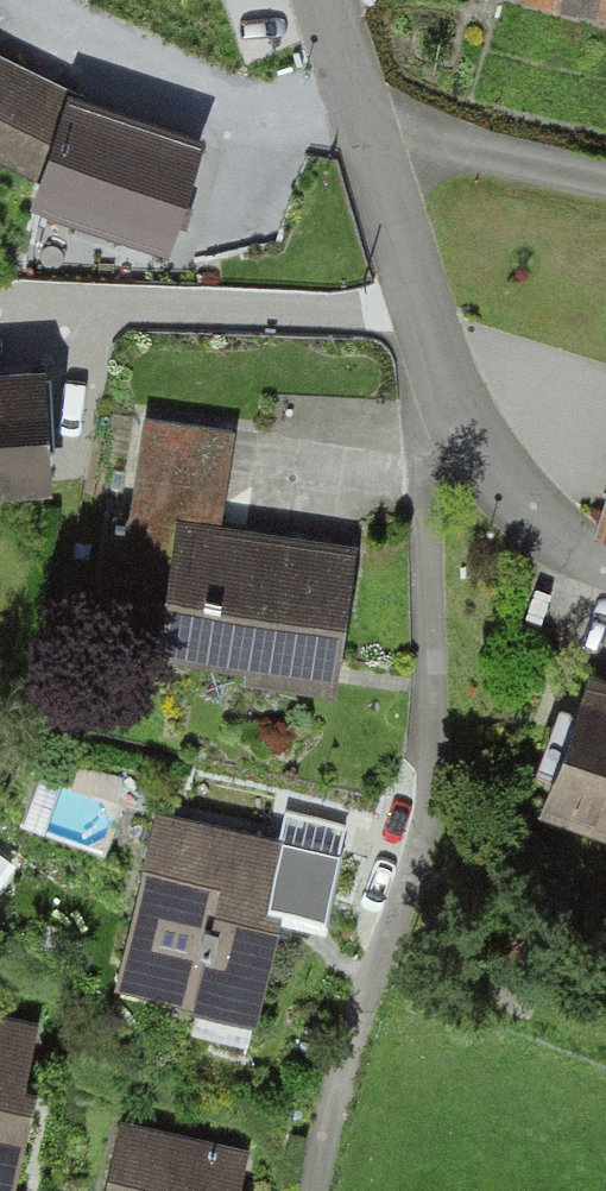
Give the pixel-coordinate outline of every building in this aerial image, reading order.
[(0,69),(0,154),(33,169),(66,100),(0,69)] [(191,136),(66,100),(37,200),(162,236),(191,136)] [(0,368),(0,495),(54,490),(41,364),(0,368)] [(350,539),(175,517),(157,664),(331,686),(350,539)] [(582,680),(534,815),(605,840),(605,688),(582,680)] [(151,813),(102,1004),(239,1039),(288,848),(151,813)] [(31,1024),(0,1017),(0,1174),(31,1024)] [(120,1123),(104,1190),(236,1190),(245,1152),(120,1123)]
